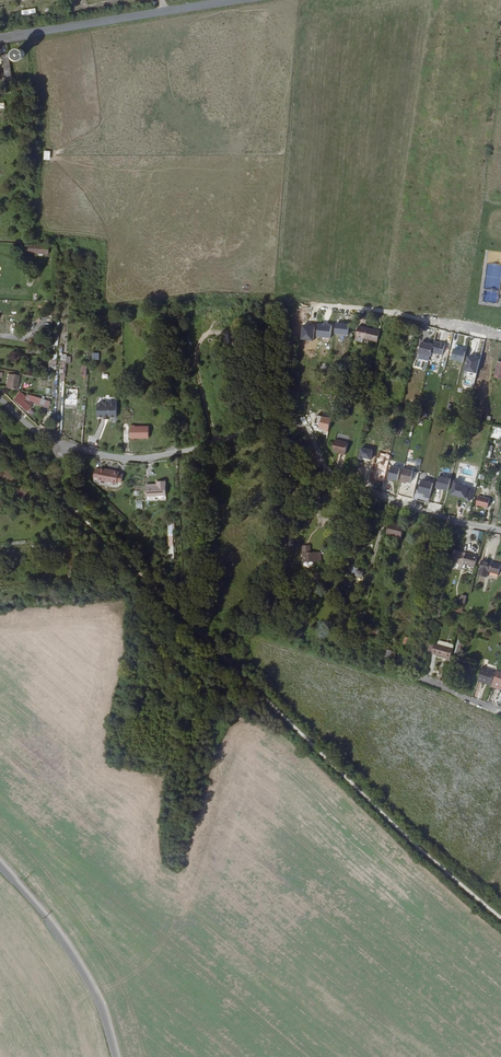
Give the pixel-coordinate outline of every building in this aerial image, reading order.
[(35,7),(21,10),(22,17),(36,13),(35,7)] [(22,51),(21,50),(18,50),(16,51),(14,53),(14,55),(14,57),(15,59),(17,61),(20,61),(21,61),(23,60),(25,57),(25,55),(24,52),(22,51)] [(13,81),(9,56),(2,57),(6,82),(13,81)] [(357,338),(365,340),(378,344),(380,333),(368,330),(359,327),(357,338)] [(320,346),(322,332),(305,329),(303,344),(320,346)] [(339,351),(342,337),(337,335),(333,350),(339,351)] [(432,352),(434,344),(422,341),(419,353),(431,356),(432,352)] [(443,354),(446,344),(435,341),(434,344),(432,352),(443,354)] [(464,362),(466,352),(455,349),(452,359),(464,362)] [(476,379),(482,355),(475,354),(474,358),(469,357),(464,376),(476,379)] [(389,367),(400,369),(402,362),(391,360),(389,367)] [(9,391),(19,393),(21,378),(9,377),(8,384),(10,385),(9,391)] [(77,406),(78,389),(67,388),(66,399),(65,404),(77,406)] [(16,402),(27,411),(28,412),(30,413),(34,407),(30,404),(29,406),(26,403),(29,400),(22,394),(16,402)] [(38,401),(31,397),(29,401),(39,407),(38,407),(44,411),(47,407),(38,401)] [(105,418),(110,418),(118,418),(118,405),(106,405),(100,405),(98,405),(98,419),(105,418)] [(346,456),(349,445),(336,442),(333,452),(341,454),(342,455),(346,456)] [(100,469),(96,468),(94,477),(98,478),(97,480),(117,484),(117,482),(122,483),(123,474),(119,474),(119,472),(100,468),(100,469)] [(397,484),(400,472),(390,470),(387,482),(391,483),(397,484)] [(412,475),(403,472),(399,485),(403,486),(404,485),(409,486),(412,475)] [(451,483),(439,480),(436,492),(448,495),(451,483)] [(167,496),(166,481),(157,481),(157,484),(146,484),(146,496),(167,496)] [(429,502),(433,487),(421,484),(418,497),(425,499),(425,501),(429,502)] [(460,486),(454,485),(451,499),(466,502),(465,504),(470,505),(473,493),(459,490),(460,486)] [(479,499),(476,508),(488,511),(490,502),(479,499)] [(398,539),(401,526),(390,523),(386,536),(398,539)] [(485,532),(474,530),(472,537),(483,539),(485,532)] [(302,562),(321,562),(321,552),(310,552),(310,545),(301,546),(302,562)] [(455,566),(456,561),(459,562),(461,563),(463,554),(454,551),(451,565),(455,566)] [(471,554),(471,556),(463,554),(461,563),(463,563),(475,567),(478,556),(471,554)] [(500,565),(482,560),(478,574),(486,577),(488,571),(498,574),(500,565)] [(354,577),(361,579),(364,570),(351,566),(349,571),(355,573),(354,577)] [(439,643),(453,647),(454,644),(453,642),(440,639),(439,643)] [(451,657),(453,647),(439,643),(434,642),(432,650),(432,652),(442,654),(451,657)] [(395,647),(387,644),(384,657),(392,659),(395,647)] [(480,669),(477,681),(481,682),(485,684),(485,685),(490,687),(490,686),(494,674),(480,669)] [(490,686),(497,689),(498,687),(500,688),(500,675),(495,672),(494,674),(490,686)]
